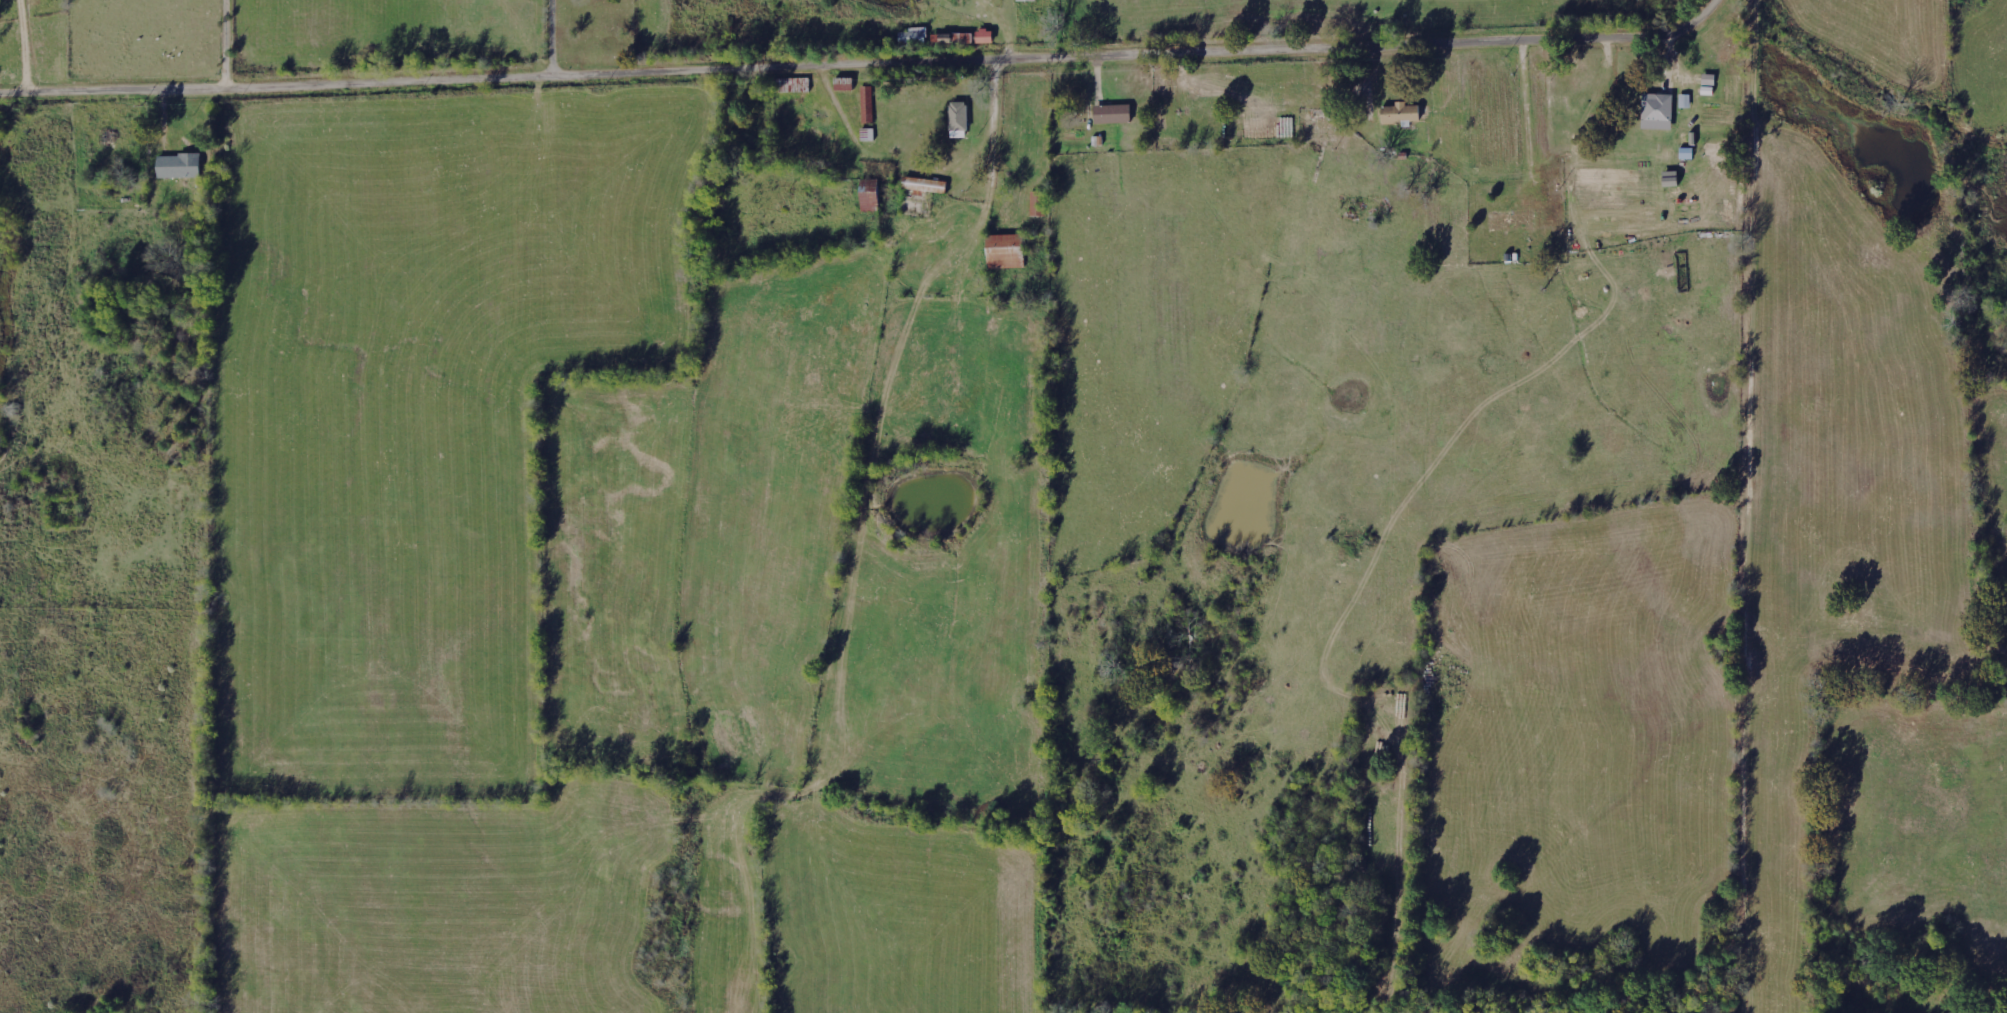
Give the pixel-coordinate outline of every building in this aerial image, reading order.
[(992,29),(976,30),(977,43),(992,43),(992,29)] [(971,43),(971,34),(937,33),(937,42),(971,43)] [(873,86),(862,86),(863,122),(874,121),(873,86)] [(1672,129),(1673,94),(1643,94),(1642,129),(1672,129)] [(1381,123),(1419,121),(1419,105),(1406,106),(1406,101),(1394,102),(1395,106),(1380,107),(1381,123)] [(950,138),(968,137),(967,102),(949,102),(950,138)] [(1093,106),(1094,124),(1130,122),(1130,104),(1093,106)] [(206,177),(205,154),(162,154),(162,178),(206,177)] [(902,190),(946,192),(947,180),(903,178),(902,190)] [(880,212),(879,179),(860,180),(861,212),(880,212)] [(1023,234),(986,235),(986,269),(1024,268),(1023,234)]
